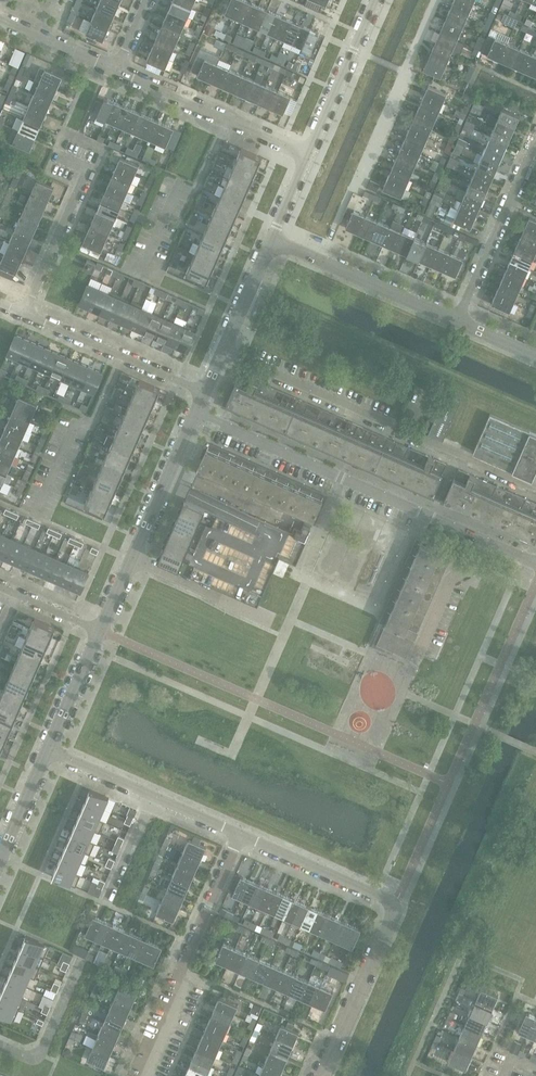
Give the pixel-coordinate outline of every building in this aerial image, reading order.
[(109,0),(101,0),(97,9),(114,16),(119,5),(109,0)] [(170,8),(188,16),(192,8),(174,0),(173,0),(170,8)] [(234,17),(241,0),(231,0),(225,13),(234,17)] [(245,0),(241,0),(234,17),(243,21),(251,2),(245,0)] [(451,8),(468,16),(473,3),(466,0),(454,0),(451,8)] [(259,6),(251,2),(243,21),(251,25),(259,6)] [(268,10),(259,6),(251,25),(260,28),(268,10)] [(170,8),(166,17),(185,25),(188,16),(170,8)] [(451,8),(445,20),(462,28),(468,16),(451,8)] [(114,16),(97,9),(92,21),(109,28),(114,16)] [(276,14),(268,10),(260,28),(268,32),(276,14)] [(285,17),(276,14),(268,32),(277,36),(285,17)] [(508,16),(505,23),(515,27),(517,22),(518,20),(514,19),(508,16)] [(166,17),(162,26),(181,34),(185,25),(166,17)] [(293,21),(285,17),(277,36),(285,40),(293,21)] [(445,20),(440,32),(457,40),(462,28),(445,20)] [(109,28),(92,21),(86,33),(103,41),(109,28)] [(302,25),(293,21),(285,40),(294,43),(302,25)] [(310,29),(302,25),(294,43),(302,47),(310,29)] [(162,26),(158,34),(177,43),(181,34),(162,26)] [(319,33),(310,29),(302,47),(311,51),(319,33)] [(452,52),(457,40),(440,32),(435,44),(452,52)] [(158,34),(155,43),(173,51),(177,43),(158,34)] [(484,45),(481,51),(488,54),(495,38),(488,35),(486,39),(484,45)] [(477,42),(475,48),(481,51),(484,45),(486,39),(480,36),(477,42)] [(488,55),(500,60),(508,43),(495,38),(488,54),(488,55)] [(155,43),(151,51),(169,59),(173,51),(155,43)] [(520,48),(508,43),(500,60),(512,66),(520,48)] [(447,64),(452,52),(435,44),(429,57),(447,64)] [(481,51),(475,48),(472,53),(479,56),(481,51)] [(532,54),(520,48),(512,66),(525,71),(532,54)] [(166,68),(169,59),(151,51),(147,60),(166,68)] [(525,71),(535,76),(535,55),(532,54),(525,71)] [(441,77),(447,64),(429,57),(424,69),(441,77)] [(198,75),(210,81),(217,64),(205,58),(198,75)] [(230,69),(217,64),(210,81),(222,86),(230,69)] [(45,69),(40,81),(57,89),(63,76),(45,69)] [(242,74),(230,69),(222,86),(234,92),(242,74)] [(254,80),(242,74),(234,92),(247,97),(254,80)] [(266,85),(254,80),(247,97),(259,102),(266,85)] [(57,89),(40,81),(34,94),(52,101),(57,89)] [(278,90),(266,85),(259,102),(271,108),(278,90)] [(429,86),(425,94),(443,103),(447,94),(429,86)] [(291,96),(278,90),(271,108),(283,113),(291,96)] [(52,101),(34,94),(29,106),(46,113),(52,101)] [(425,94),(421,103),(439,111),(443,103),(425,94)] [(97,116),(106,120),(114,101),(105,97),(97,116)] [(123,105),(114,101),(106,120),(115,124),(123,105)] [(484,106),(475,102),(473,106),(482,111),(484,106)] [(421,103),(417,112),(436,120),(439,111),(421,103)] [(131,109),(123,105),(115,124),(123,127),(131,109)] [(46,113),(29,106),(24,118),(41,125),(46,113)] [(482,111),(473,106),(471,110),(481,115),(482,111)] [(503,108),(498,118),(515,125),(520,116),(503,108)] [(140,113),(131,109),(123,127),(132,131),(140,113)] [(417,112),(413,120),(432,128),(436,120),(417,112)] [(149,117),(140,113),(132,131),(140,135),(149,117)] [(491,114),(487,122),(495,126),(494,127),(512,134),(515,125),(498,118),(491,114)] [(157,120),(149,117),(140,135),(149,139),(157,120)] [(41,125),(24,118),(19,130),(36,138),(41,125)] [(166,124),(157,120),(149,139),(158,143),(166,124)] [(413,120),(410,128),(428,137),(432,128),(413,120)] [(476,125),(466,120),(465,125),(474,129),(476,125)] [(174,128),(166,124),(158,143),(166,146),(174,128)] [(474,129),(465,125),(463,129),(472,133),(474,129)] [(512,134),(494,127),(490,136),(507,143),(512,134)] [(410,128),(406,137),(424,145),(428,137),(410,128)] [(36,138),(19,130),(13,142),(30,150),(36,138)] [(507,143),(490,136),(486,145),(503,153),(507,143)] [(406,137),(402,146),(420,154),(424,145),(406,137)] [(468,143),(459,138),(456,143),(466,147),(468,143)] [(137,143),(134,150),(139,152),(142,146),(137,143)] [(503,153),(486,145),(482,154),(499,162),(503,153)] [(402,146),(398,154),(417,162),(420,154),(402,146)] [(262,157),(242,148),(237,158),(258,167),(262,157)] [(398,154),(395,163),(413,171),(417,162),(398,154)] [(499,162),(482,154),(478,163),(495,171),(499,162)] [(121,157),(117,166),(134,173),(138,165),(121,157)] [(460,161),(450,157),(448,161),(458,165),(460,161)] [(258,167),(237,158),(233,168),(253,177),(258,167)] [(458,165),(448,161),(447,165),(457,169),(458,165)] [(395,163),(391,172),(409,180),(413,171),(395,163)] [(495,171),(478,163),(474,172),(491,180),(495,171)] [(117,166),(113,175),(130,183),(134,173),(117,166)] [(249,186),(253,177),(233,168),(229,177),(249,186)] [(391,172),(387,180),(405,188),(409,180),(391,172)] [(491,180),(474,172),(470,182),(487,189),(491,180)] [(130,183),(113,175),(109,184),(126,191),(130,183)] [(452,179),(442,175),(440,179),(450,184),(452,179)] [(249,186),(229,177),(225,187),(245,196),(249,186)] [(450,184),(440,179),(439,183),(448,188),(450,184)] [(37,180),(32,193),(49,200),(54,187),(37,180)] [(402,197),(405,188),(387,180),(383,189),(402,197)] [(487,189),(470,182),(466,191),(483,198),(487,189)] [(126,191),(109,184),(105,192),(123,200),(126,191)] [(245,196),(225,187),(220,197),(241,205),(245,196)] [(483,198),(466,191),(462,199),(479,207),(483,198)] [(123,200),(105,192),(102,201),(119,208),(123,200)] [(49,200),(32,193),(26,205),(43,212),(49,200)] [(444,198),(434,193),(432,198),(442,202),(444,198)] [(241,205),(220,197),(216,206),(237,215),(241,205)] [(442,202),(432,198),(430,202),(440,206),(442,202)] [(479,207),(462,199),(458,209),(475,217),(479,207)] [(119,208),(102,201),(98,209),(115,217),(119,208)] [(43,212),(26,205),(21,217),(38,225),(43,212)] [(237,215),(216,206),(212,215),(233,224),(237,215)] [(115,217),(98,209),(94,218),(111,226),(115,217)] [(475,217),(458,209),(454,219),(471,226),(475,217)] [(346,227),(358,233),(366,216),(354,210),(346,227)] [(233,224),(212,215),(208,225),(228,234),(233,224)] [(378,221),(366,216),(358,233),(371,238),(378,221)] [(38,225),(21,217),(15,229),(33,237),(38,225)] [(525,226),(535,231),(535,220),(529,217),(525,226)] [(111,226),(94,218),(91,226),(108,233),(111,226)] [(391,227),(378,221),(371,238),(383,244),(391,227)] [(228,234),(208,225),(204,235),(224,244),(228,234)] [(108,233),(91,226),(87,234),(104,242),(108,233)] [(522,235),(535,241),(535,231),(525,226),(522,235)] [(395,249),(403,232),(391,227),(383,244),(395,249)] [(33,237),(15,229),(10,242),(27,249),(33,237)] [(414,237),(403,232),(395,249),(407,254),(414,237)] [(473,238),(467,235),(460,232),(457,239),(464,242),(465,240),(471,242),(473,238)] [(100,251),(104,242),(87,234),(83,243),(100,251)] [(220,253),(224,244),(204,235),(199,244),(220,253)] [(518,243),(535,251),(535,241),(522,235),(518,243)] [(426,242),(414,237),(407,254),(419,260),(426,242)] [(27,249),(10,242),(5,253),(22,261),(27,249)] [(439,248),(426,242),(419,260),(431,265),(439,248)] [(514,252),(533,260),(535,253),(535,251),(518,243),(514,252)] [(216,263),(220,253),(199,244),(195,254),(216,263)] [(456,276),(464,259),(467,251),(454,246),(451,253),(444,270),(456,276)] [(451,253),(439,248),(431,265),(444,270),(451,253)] [(514,252),(511,260),(529,268),(533,260),(514,252)] [(5,253),(0,264),(0,266),(16,273),(22,261),(5,253)] [(216,263),(195,254),(191,263),(211,272),(216,263)] [(96,263),(87,260),(83,269),(91,272),(92,273),(94,269),(96,263)] [(511,260),(507,269),(525,277),(529,268),(511,260)] [(103,266),(96,263),(94,269),(100,272),(103,266)] [(207,282),(211,272),(191,263),(187,273),(207,282)] [(507,269),(503,277),(522,285),(525,277),(507,269)] [(503,277),(499,286),(518,294),(522,285),(503,277)] [(86,286),(78,305),(89,309),(98,291),(86,286)] [(499,286),(495,295),(514,303),(518,294),(499,286)] [(98,291),(89,309),(100,314),(108,295),(98,291)] [(108,295),(100,314),(111,319),(119,300),(108,295)] [(510,312),(514,303),(495,295),(492,303),(510,312)] [(119,300),(111,319),(122,324),(130,305),(119,300)] [(130,305),(122,324),(132,328),(140,310),(130,305)] [(198,308),(196,313),(202,316),(205,310),(198,308)] [(140,310),(132,328),(143,333),(151,314),(140,310)] [(151,314),(143,333),(154,338),(162,319),(151,314)] [(162,319),(154,338),(164,343),(173,324),(162,319)] [(173,324),(164,343),(175,347),(183,329),(173,324)] [(183,329),(175,347),(186,352),(195,333),(183,329)] [(16,335),(8,353),(19,358),(27,340),(16,335)] [(27,340),(19,358),(30,363),(38,344),(27,340)] [(38,344),(30,363),(40,368),(49,349),(38,344)] [(49,349),(40,368),(51,373),(59,354),(49,349)] [(59,354),(51,373),(62,377),(70,359),(59,354)] [(70,359),(62,377),(72,382),(81,363),(70,359)] [(81,363),(72,382),(83,387),(91,368),(81,363)] [(91,368),(83,387),(94,392),(103,373),(91,368)] [(344,419),(315,406),(263,383),(259,391),(255,390),(259,381),(242,373),(228,403),(436,495),(444,477),(442,476),(447,464),(429,456),(425,464),(421,462),(424,454),(349,420),(345,429),(340,427),(344,419)] [(160,388),(140,379),(136,390),(156,398),(160,388)] [(152,408),(156,398),(136,390),(131,399),(152,408)] [(446,394),(428,434),(443,441),(461,401),(446,394)] [(19,396),(16,405),(34,413),(38,404),(19,396)] [(148,418),(152,408),(131,399),(127,409),(148,418)] [(82,403),(79,409),(86,411),(88,406),(82,403)] [(16,405),(12,413),(30,421),(34,413),(16,405)] [(148,418),(127,409),(123,418),(143,427),(148,418)] [(12,413),(8,422),(26,430),(30,421),(12,413)] [(476,447),(473,454),(532,480),(535,472),(535,434),(490,414),(476,447)] [(139,437),(143,427),(123,418),(119,428),(139,437)] [(8,422),(4,431),(23,439),(26,430),(8,422)] [(135,446),(139,437),(119,428),(115,437),(135,446)] [(4,431),(0,439),(19,448),(23,439),(4,431)] [(131,456),(135,446),(115,437),(110,447),(131,456)] [(0,439),(0,440),(0,449),(15,456),(19,448),(0,439)] [(131,456),(110,447),(106,456),(127,465),(131,456)] [(0,449),(0,460),(11,465),(15,456),(0,449)] [(323,500),(253,469),(207,449),(197,472),(312,523),(323,500)] [(127,465),(106,456),(102,466),(122,475),(127,465)] [(0,460),(0,470),(7,474),(11,465),(0,460)] [(122,475),(102,466),(98,476),(118,484),(122,475)] [(488,482),(481,479),(477,487),(473,485),(477,477),(458,469),(453,481),(451,480),(443,498),(532,537),(535,529),(535,503),(488,482)] [(118,484),(98,476),(94,485),(114,494),(118,484)] [(114,494),(94,485),(89,495),(110,504),(114,494)] [(305,538),(292,532),(277,525),(276,525),(248,513),(190,487),(185,499),(181,507),(180,510),(176,519),(175,522),(172,528),(171,531),(170,534),(166,543),(164,546),(160,555),(159,558),(158,559),(179,569),(258,604),(272,574),(280,556),(292,561),(300,551),(306,538),(305,538)] [(105,514),(110,504),(89,495),(85,505),(105,514)] [(295,527),(292,532),(305,538),(306,538),(311,526),(304,523),(302,528),(301,530),(295,527)] [(0,541),(0,555),(5,558),(14,539),(3,534),(0,541)] [(14,539),(5,558),(16,562),(24,544),(14,539)] [(407,657),(436,591),(451,556),(421,543),(377,644),(407,657)] [(24,544),(16,562),(27,567),(35,548),(24,544)] [(93,547),(90,552),(97,555),(99,550),(93,547)] [(35,548),(27,567),(38,572),(46,553),(35,548)] [(46,553),(38,572),(48,577),(56,558),(46,553)] [(56,558),(48,577),(59,581),(67,563),(56,558)] [(67,563),(59,581),(70,586),(78,567),(67,563)] [(78,567),(70,586),(81,591),(89,572),(78,567)] [(55,627),(35,618),(31,628),(51,637),(55,627)] [(47,647),(51,637),(31,628),(26,638),(47,647)] [(43,656),(47,647),(26,638),(22,647),(43,656)] [(43,656),(22,647),(18,657),(39,666),(43,656)] [(34,675),(39,666),(18,657),(14,667),(34,675)] [(30,685),(34,675),(14,667),(9,676),(30,685)] [(26,695),(30,685),(9,676),(5,686),(26,695)] [(26,695),(5,686),(1,695),(22,704),(26,695)] [(1,695),(0,698),(0,706),(18,714),(22,704),(1,695)] [(18,714),(0,706),(0,717),(14,723),(18,714)] [(0,717),(0,729),(9,733),(14,723),(0,717)] [(0,729),(0,740),(5,742),(9,733),(0,729)] [(104,809),(109,798),(90,789),(86,800),(104,809)] [(100,819),(104,809),(86,800),(81,811),(100,819)] [(104,822),(100,819),(81,811),(76,822),(95,830),(100,832),(104,822)] [(90,841),(95,830),(76,822),(71,833),(90,841)] [(95,843),(90,841),(71,833),(67,844),(85,852),(90,854),(95,843)] [(201,859),(206,847),(200,844),(202,839),(194,836),(192,841),(189,839),(184,852),(201,859)] [(81,863),(85,852),(67,844),(62,855),(81,863)] [(201,859),(184,852),(178,864),(196,871),(201,859)] [(76,874),(81,863),(62,855),(57,865),(76,874)] [(196,871),(178,864),(173,876),(190,884),(196,871)] [(81,876),(76,874),(57,865),(52,876),(76,887),(81,876)] [(190,884),(173,876),(168,888),(185,896),(190,884)] [(233,895),(241,898),(249,880),(241,876),(233,895)] [(258,884),(249,880),(241,898),(250,902),(258,884)] [(267,888),(258,884),(250,902),(259,906),(267,888)] [(185,896),(168,888),(162,901),(179,908),(185,896)] [(275,891),(267,888),(259,906),(267,910),(275,891)] [(284,895),(275,891),(267,910),(276,913),(284,895)] [(293,899),(284,895),(276,913),(284,917),(293,899)] [(301,903),(293,899),(284,917),(293,921),(301,903)] [(179,908),(162,901),(157,913),(174,920),(179,908)] [(310,906),(301,903),(293,921),(301,925),(310,906)] [(318,910),(310,906),(301,925),(310,928),(318,910)] [(327,914),(318,910),(310,928),(318,932),(327,914)] [(335,918),(327,914),(318,932),(327,936),(335,918)] [(85,934),(94,938),(102,920),(94,916),(85,934)] [(343,921),(335,918),(327,936),(335,940),(343,921)] [(111,924),(102,920),(94,938),(103,942),(111,924)] [(352,925),(343,921),(335,940),(344,944),(352,925)] [(119,927),(111,924),(103,942),(111,946),(119,927)] [(361,929),(352,925),(344,944),(353,948),(361,929)] [(128,931),(119,927),(111,946),(119,949),(128,931)] [(136,935),(128,931),(119,949),(128,953),(136,935)] [(50,946),(26,935),(22,946),(40,955),(45,957),(50,946)] [(145,939),(136,935),(128,953),(137,957),(145,939)] [(153,942),(145,939),(137,957),(145,961),(153,942)] [(162,946),(153,942),(145,961),(154,965),(162,946)] [(216,960),(228,965),(236,948),(223,943),(216,960)] [(35,965),(40,955),(22,946),(17,957),(35,965)] [(248,954),(236,948),(228,965),(240,971),(248,954)] [(260,959),(248,954),(240,971),(252,976),(260,959)] [(40,968),(35,965),(17,957),(12,968),(31,976),(35,978),(40,968)] [(272,964),(260,959),(252,976),(264,981),(272,964)] [(284,970),(272,964),(264,981),(277,987),(284,970)] [(26,987),(31,976),(12,968),(7,979),(26,987)] [(297,975),(284,970),(277,987),(289,992),(297,975)] [(309,980),(297,975),(289,992),(301,998),(309,980)] [(21,998),(26,987),(7,979),(2,990),(21,998)] [(321,986),(309,980),(301,998),(313,1003),(321,986)] [(120,985),(115,998),(132,1006),(137,993),(120,985)] [(333,991),(321,986),(313,1003),(326,1009),(333,991)] [(481,988),(476,1000),(493,1008),(498,995),(481,988)] [(21,998),(2,990),(0,995),(0,1002),(16,1009),(21,998)] [(220,997),(216,1006),(234,1014),(238,1005),(220,997)] [(132,1006),(115,998),(109,1010),(127,1017),(132,1006)] [(493,1008),(476,1000),(471,998),(466,1010),(471,1012),(488,1020),(493,1008)] [(16,1009),(0,1002),(0,1015),(1,1015),(14,1021),(19,1010),(16,1009)] [(254,1003),(250,1012),(259,1015),(262,1007),(254,1003)] [(216,1006),(212,1014),(231,1022),(234,1014),(216,1006)] [(127,1017),(109,1010),(104,1023),(121,1030),(127,1017)] [(488,1020),(471,1012),(465,1024),(483,1032),(488,1020)] [(518,1031),(528,1035),(535,1017),(527,1013),(518,1031)] [(212,1014),(208,1023),(227,1031),(231,1022),(212,1014)] [(535,1017),(528,1035),(535,1039),(535,1017)] [(121,1030),(104,1023),(98,1035),(115,1043),(121,1030)] [(208,1023),(205,1031),(223,1040),(227,1031),(208,1023)] [(483,1032),(465,1024),(460,1037),(477,1044),(483,1032)] [(282,1025),(276,1038),(293,1046),(299,1032),(282,1025)] [(205,1031),(201,1040),(219,1048),(223,1040),(205,1031)] [(115,1043),(98,1035),(93,1047),(110,1055),(115,1043)] [(477,1044),(460,1037),(454,1049),(472,1057),(477,1044)] [(293,1046),(276,1038),(271,1049),(288,1057),(293,1046)] [(201,1040),(197,1048),(215,1057),(219,1048),(201,1040)] [(110,1055),(93,1047),(88,1059),(105,1067),(110,1055)] [(197,1048),(193,1057),(212,1066),(215,1057),(197,1048)] [(288,1057),(271,1049),(265,1062),(283,1069),(288,1057)] [(472,1057),(454,1049),(449,1062),(466,1069),(472,1057)] [(193,1057),(189,1066),(208,1074),(212,1066),(193,1057)] [(265,1062),(260,1074),(265,1075),(280,1075),(283,1069),(265,1062)] [(185,1075),(188,1075),(207,1075),(208,1074),(189,1066),(185,1075)]
